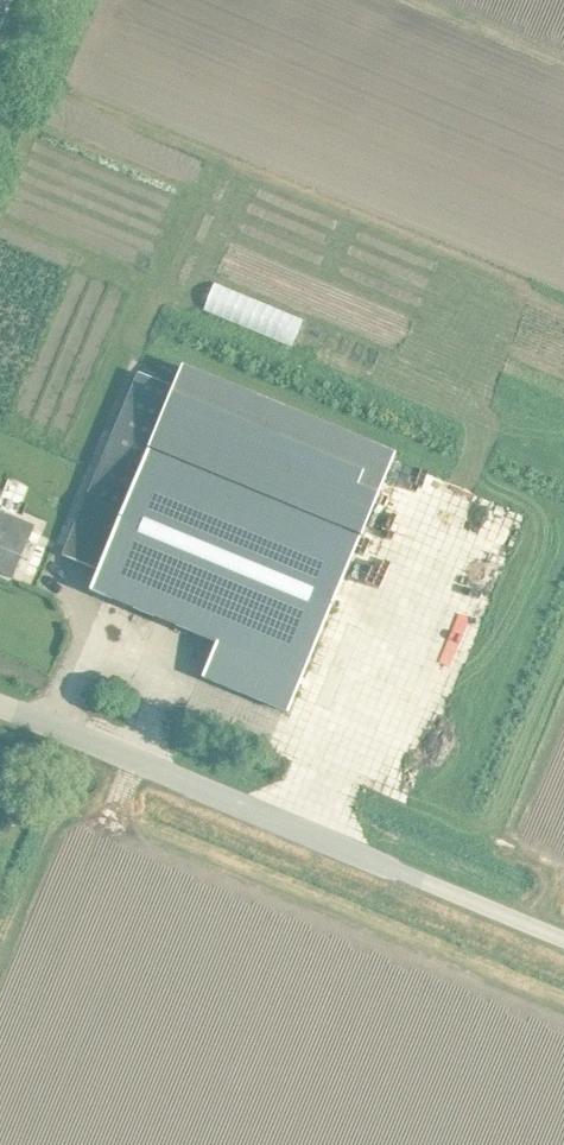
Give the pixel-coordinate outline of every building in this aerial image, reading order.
[(181,366),(172,386),(138,372),(62,554),(97,569),(89,589),(215,641),(201,676),(286,711),(393,454),(181,366)] [(0,512),(0,573),(11,577),(33,526),(0,512)]
